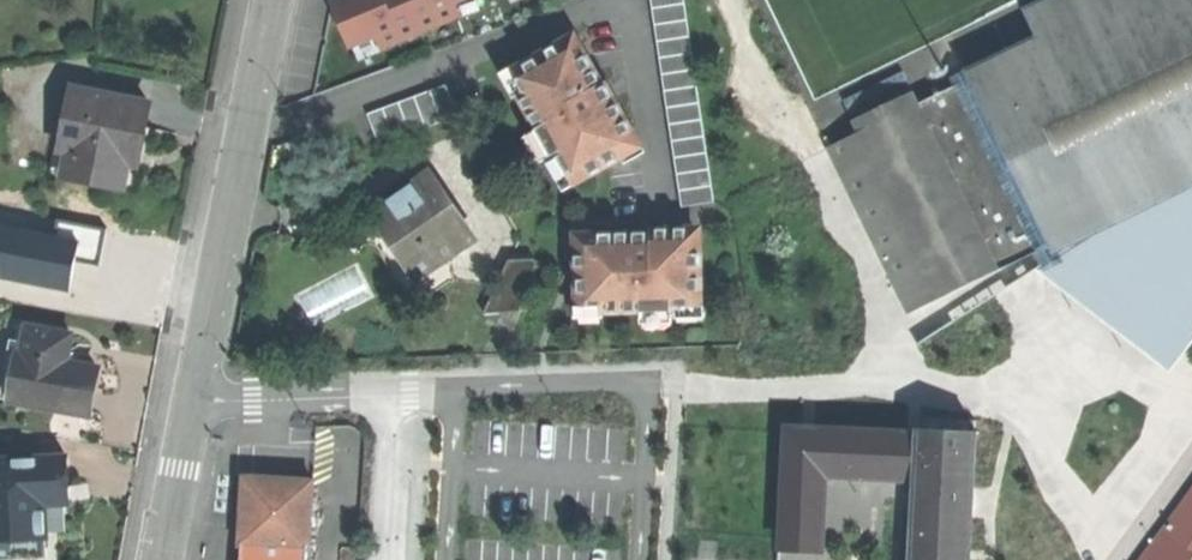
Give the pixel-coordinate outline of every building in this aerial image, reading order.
[(335,2),(353,44),(378,33),(383,45),(421,29),(409,0),(340,0),(335,2)] [(421,29),(458,14),(453,2),(458,0),(409,0),(421,29)] [(685,204),(717,199),(686,0),(653,0),(685,204)] [(857,201),(911,312),(945,296),(943,294),(963,281),(981,273),(999,267),(1001,270),(1191,177),(1191,0),(1133,0),(981,74),(979,72),(952,85),(952,87),(921,103),(905,70),(845,99),(861,131),(831,146),(845,175),(857,201)] [(579,34),(515,71),(526,90),(520,93),(555,158),(561,154),(572,176),(620,149),(618,145),(639,133),(618,96),(615,98),(579,34)] [(448,84),(370,112),(381,143),(460,114),(448,84)] [(149,103),(74,89),(58,174),(125,186),(130,164),(144,166),(147,149),(150,129),(145,128),(149,103)] [(431,177),(376,215),(419,278),(475,240),(431,177)] [(1190,183),(1098,227),(1101,232),(1065,254),(1066,255),(1074,250),(1086,275),(1081,281),(1087,286),(1081,294),(1160,354),(1166,346),(1176,354),(1191,333),(1191,185),(1190,183)] [(0,226),(0,279),(72,292),(76,261),(99,264),(105,229),(59,220),(57,236),(0,226)] [(651,230),(579,232),(580,303),(602,302),(603,311),(677,310),(677,305),(701,305),(701,249),(696,248),(695,225),(652,226),(651,230)] [(536,259),(510,261),(486,312),(503,311),(532,308),(536,259)] [(73,334),(29,326),(24,354),(29,355),(21,399),(21,402),(89,414),(94,388),(98,367),(68,361),(73,334)] [(24,354),(11,351),(13,397),(21,399),(29,355),(24,354)] [(822,425),(784,423),(778,551),(827,553),(831,478),(826,478),(826,471),(819,471),(822,425)] [(822,425),(819,471),(826,471),(826,478),(831,478),(909,482),(910,474),(918,474),(915,559),(971,559),(977,430),(920,427),(919,430),(822,425)] [(0,461),(0,559),(47,557),(45,503),(68,502),(67,478),(67,458),(0,461)] [(244,479),(241,547),(244,548),(243,559),(308,559),(308,550),(310,550),(314,483),(244,479)] [(1165,530),(1190,547),(1191,544),(1191,493),(1165,530)] [(1143,559),(1180,559),(1190,547),(1165,530),(1143,559)]
